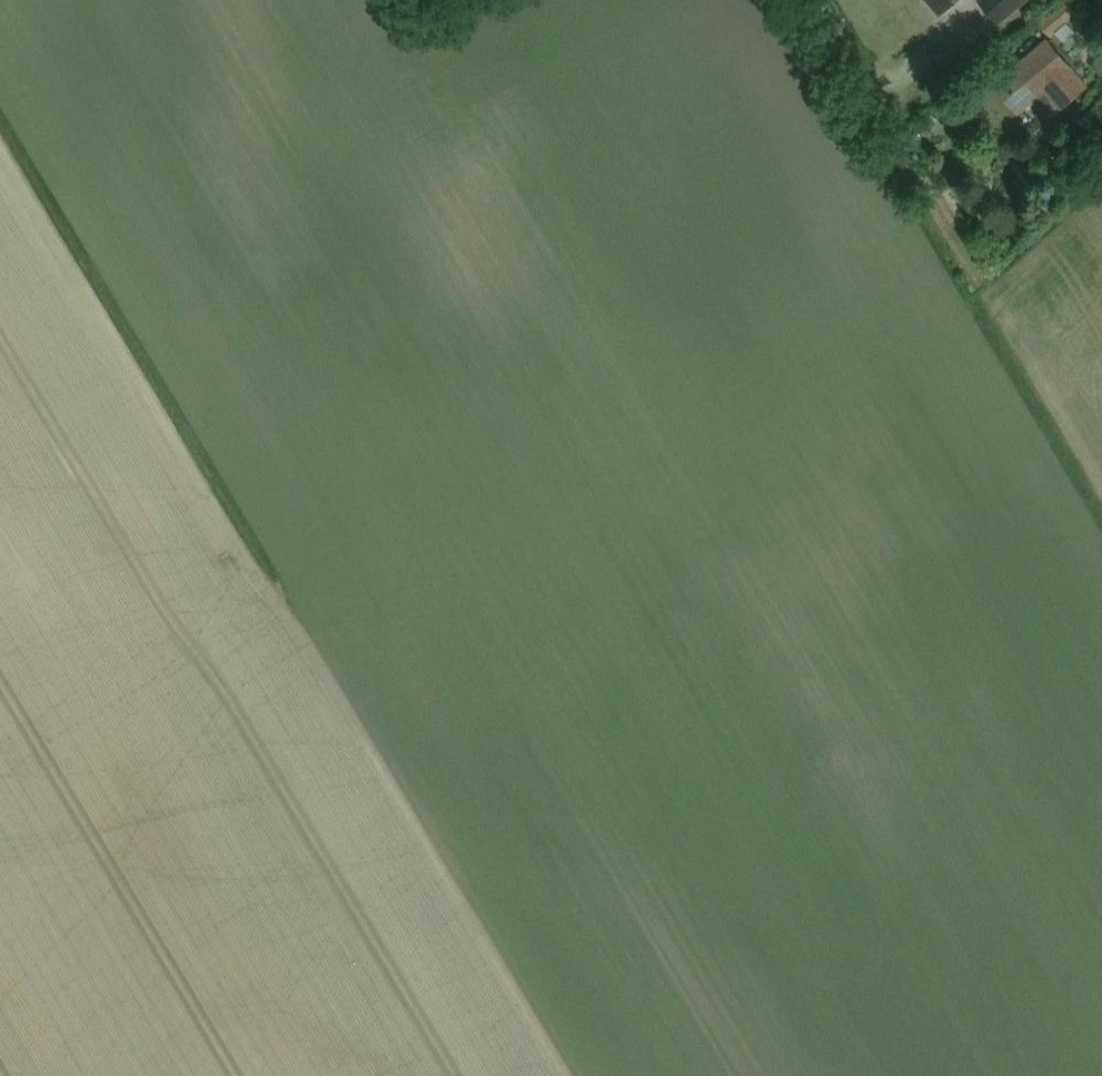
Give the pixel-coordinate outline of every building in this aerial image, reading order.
[(939,13),(954,0),(927,0),(939,13)] [(997,22),(1024,0),(978,0),(997,22)] [(1065,5),(1041,25),(1051,37),(1076,16),(1074,13),(1090,0),(1061,0),(1065,5)] [(1086,87),(1046,40),(993,85),(1018,114),(1032,101),(1048,120),(1086,87)]
